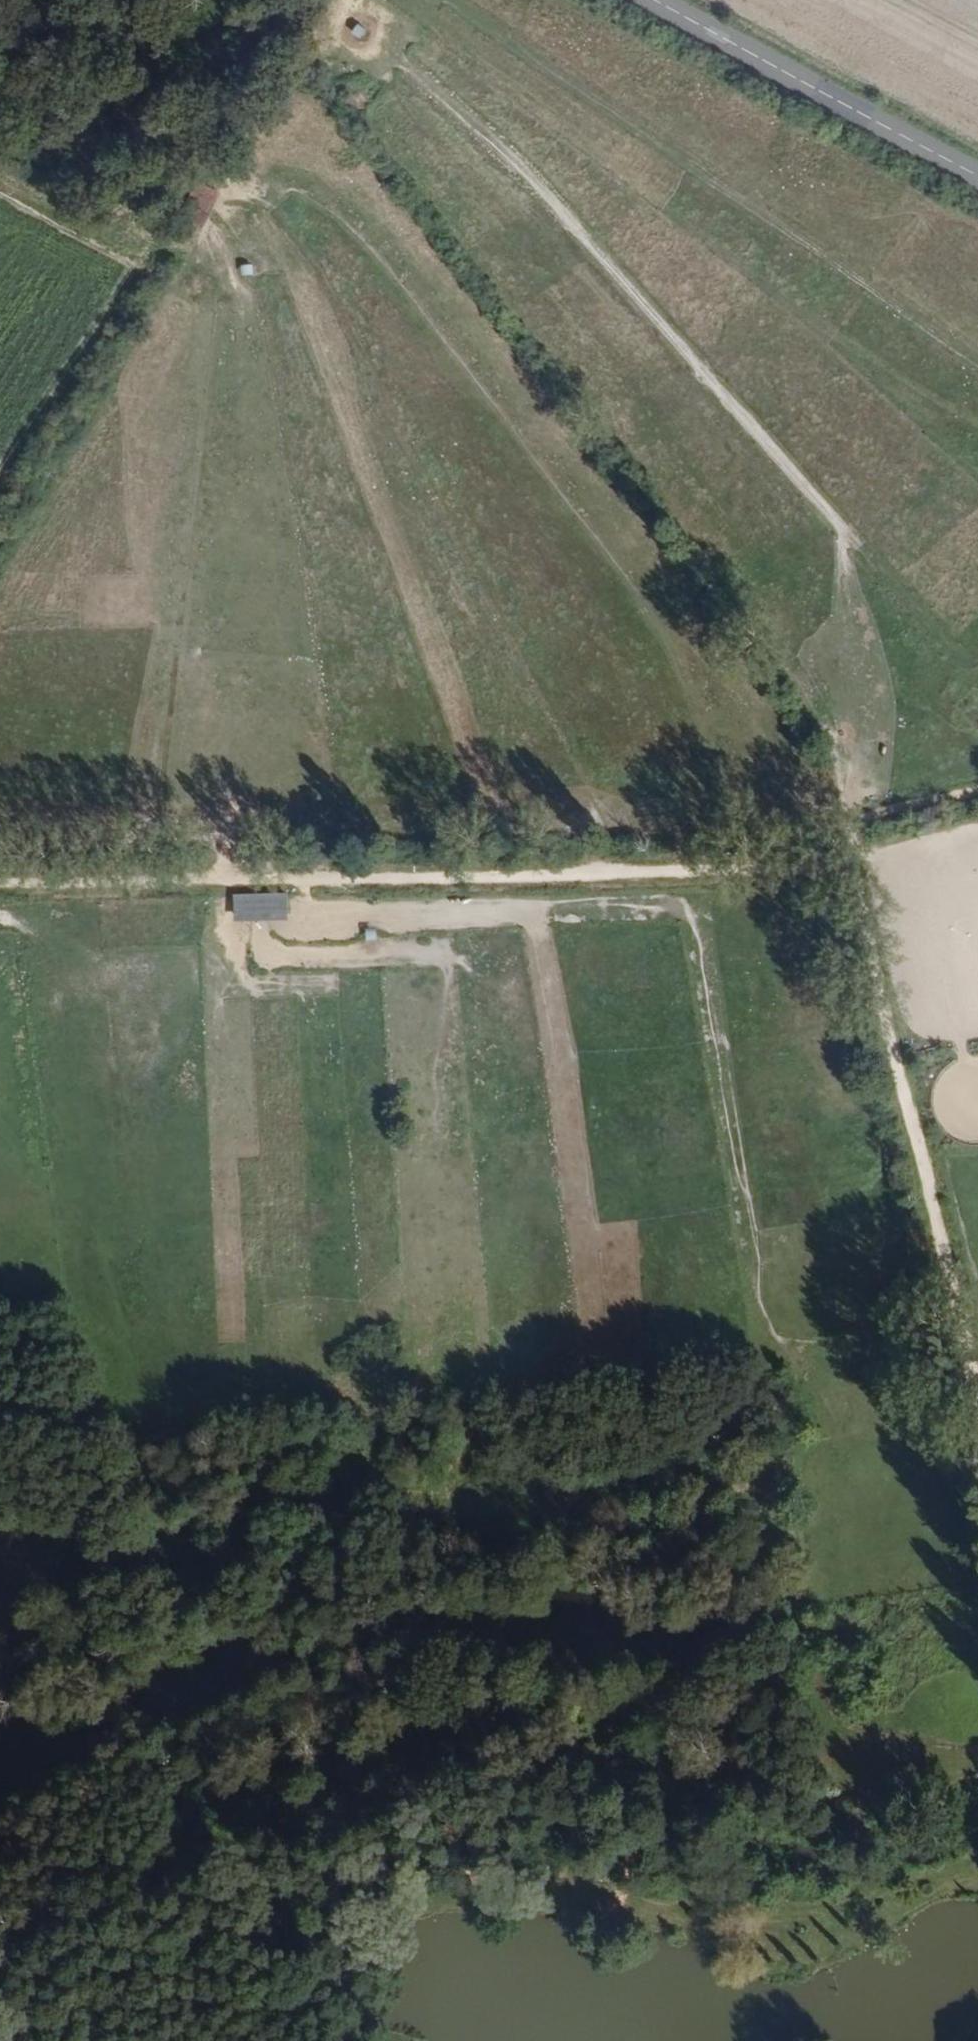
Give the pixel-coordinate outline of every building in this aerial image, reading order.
[(289,894),(235,895),(236,921),(290,919),(289,894)]
